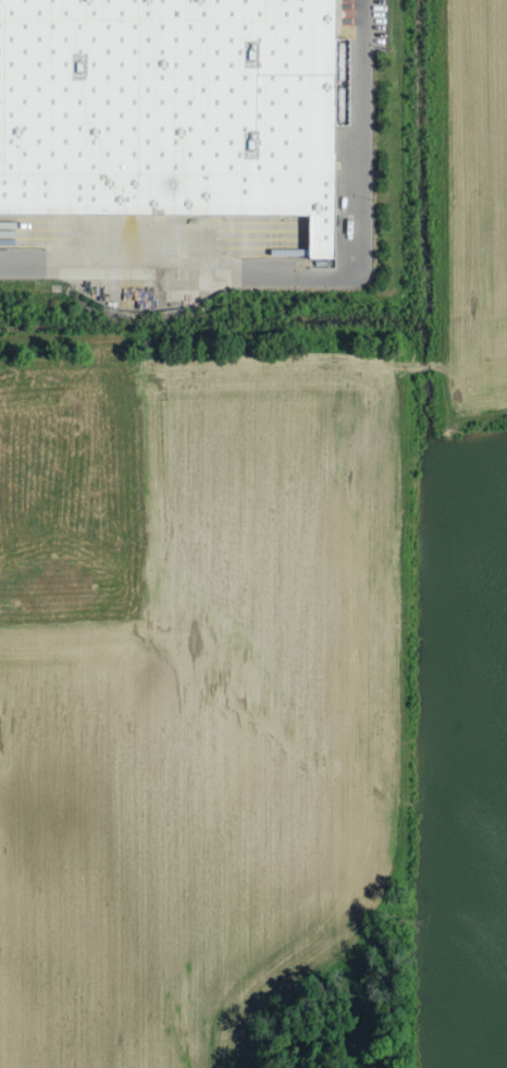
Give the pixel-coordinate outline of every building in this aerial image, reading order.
[(309,209),(0,208),(0,0),(335,0),(334,269),(309,268),(309,232),(309,209)] [(336,39),(337,74),(349,73),(348,39),(336,39)]
